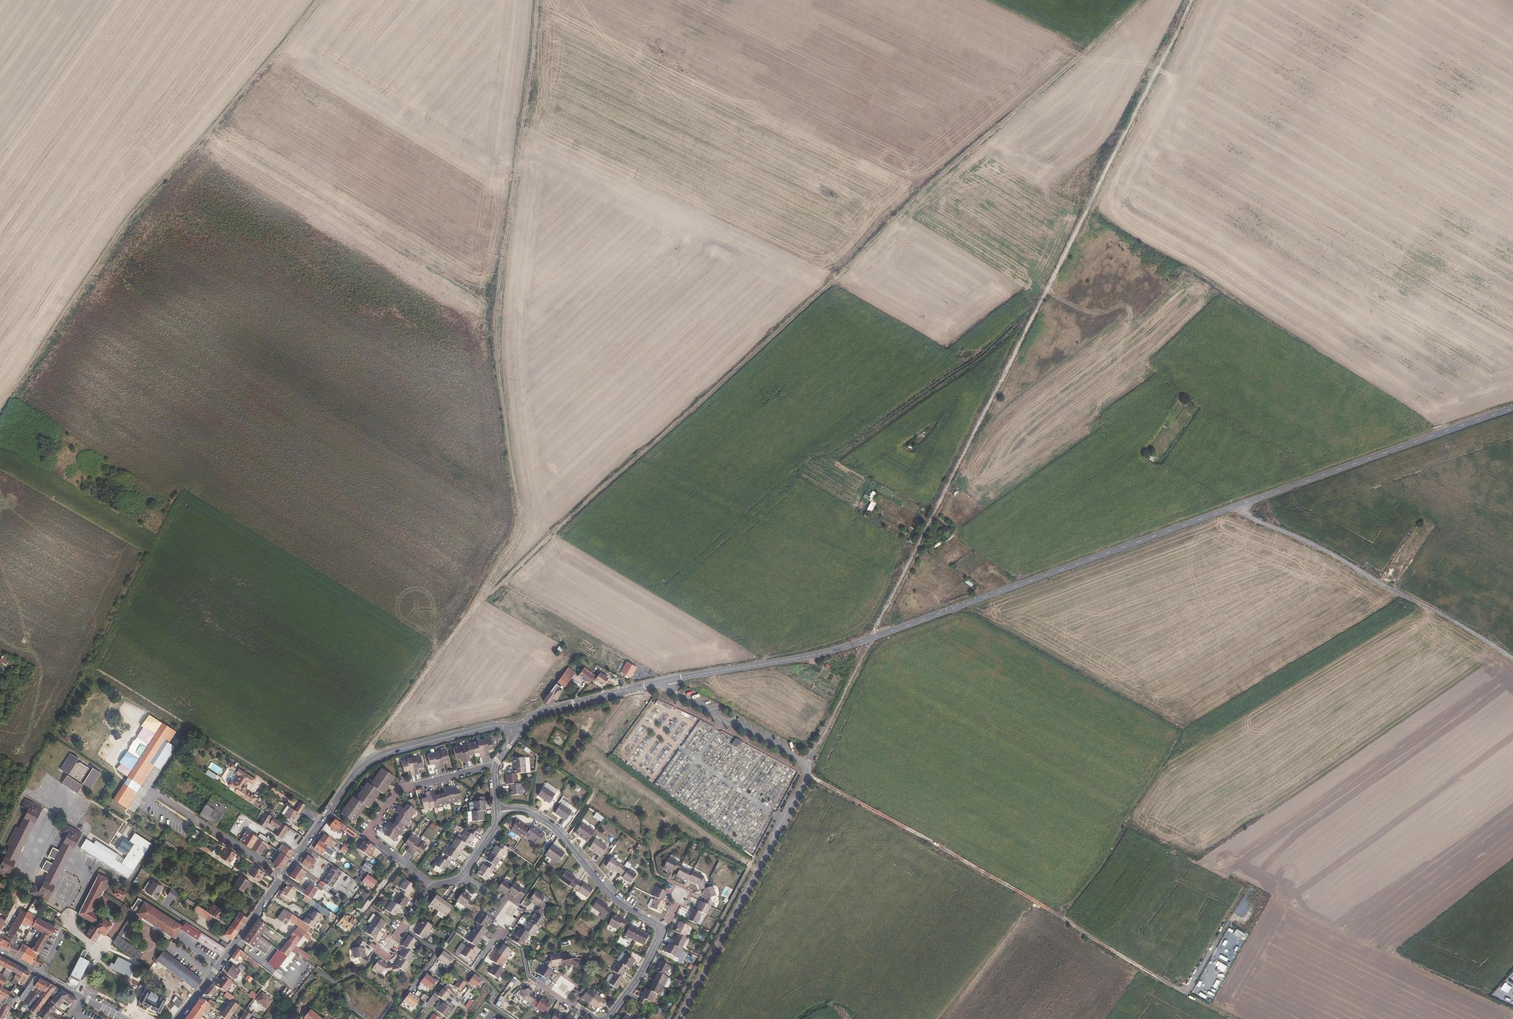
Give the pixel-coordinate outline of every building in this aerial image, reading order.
[(2,656),(0,659),(0,663),(1,663),(1,662),(6,664),(8,659),(2,656)] [(636,667),(626,662),(620,672),(630,677),(636,667)] [(594,675),(584,668),(577,677),(578,678),(588,684),(594,675)] [(567,669),(562,676),(569,681),(574,674),(567,669)] [(595,681),(600,684),(605,677),(600,674),(595,681)] [(564,687),(569,681),(562,676),(558,682),(559,683),(564,687)] [(605,677),(600,684),(603,686),(608,679),(605,677)] [(555,696),(551,692),(544,701),(548,704),(555,696)] [(639,712),(647,697),(642,695),(634,710),(639,712)] [(142,728),(140,732),(171,752),(174,747),(168,743),(176,732),(162,724),(148,715),(140,727),(142,728)] [(118,731),(112,733),(115,740),(121,738),(118,731)] [(140,744),(138,746),(164,763),(171,752),(140,732),(136,737),(148,745),(147,748),(140,744)] [(481,741),(485,756),(489,755),(487,750),(487,749),(489,748),(489,750),(493,749),(490,738),(481,741)] [(741,740),(736,738),(733,744),(738,747),(741,740)] [(485,756),(481,741),(472,743),(475,754),(478,753),(478,751),(479,751),(480,752),(481,757),(485,756)] [(471,755),(475,754),(472,743),(463,746),(467,761),(470,760),(469,755),(469,754),(471,753),(471,755)] [(117,762),(145,780),(154,766),(160,770),(164,763),(138,746),(135,753),(141,757),(139,760),(124,751),(117,762)] [(467,761),(463,746),(453,748),(456,759),(460,757),(460,756),(462,756),(462,757),(463,762),(467,761)] [(446,750),(437,752),(441,768),(445,767),(443,762),(443,761),(445,760),(445,761),(449,760),(446,750)] [(441,768),(437,752),(427,755),(430,765),(433,765),(433,763),(435,763),(436,764),(437,769),(441,768)] [(79,759),(72,754),(61,770),(69,775),(68,776),(67,776),(63,784),(78,794),(83,786),(83,784),(91,789),(101,773),(93,768),(91,772),(89,771),(90,770),(90,769),(81,763),(79,763),(79,764),(77,763),(79,759)] [(411,760),(415,775),(419,774),(417,769),(417,768),(419,767),(419,768),(423,767),(420,757),(411,760)] [(515,774),(517,773),(523,773),(523,768),(526,767),(525,758),(514,759),(515,774)] [(412,776),(415,775),(411,760),(401,762),(404,772),(408,771),(408,770),(410,769),(410,771),(412,776)] [(125,783),(139,791),(144,782),(145,780),(117,762),(117,763),(119,764),(115,770),(128,778),(125,783)] [(255,779),(232,765),(230,768),(234,770),(229,779),(231,781),(229,785),(244,795),(242,798),(253,805),(257,798),(244,790),(246,787),(245,786),(243,785),(246,780),(248,781),(252,784),(255,779)] [(205,774),(214,780),(216,776),(208,770),(205,774)] [(382,773),(379,778),(385,783),(386,781),(392,785),(394,782),(392,781),(395,778),(383,770),(381,773),(382,773)] [(511,784),(518,783),(517,773),(515,774),(506,774),(507,784),(511,784)] [(374,782),(372,785),(380,791),(381,792),(383,793),(385,790),(387,791),(389,788),(384,784),(385,783),(379,778),(375,783),(374,782)] [(130,805),(139,791),(125,783),(120,791),(119,791),(116,796),(130,805)] [(364,792),(370,796),(371,794),(377,798),(379,795),(378,794),(380,791),(372,785),(369,783),(367,786),(368,787),(364,792)] [(522,783),(518,783),(511,784),(511,795),(522,794),(522,783)] [(449,787),(453,803),(462,800),(460,790),(456,791),(456,792),(455,792),(454,791),(453,786),(449,787)] [(443,805),(453,803),(449,787),(445,788),(446,793),(447,795),(445,795),(444,793),(441,795),(443,805)] [(556,794),(544,787),(538,795),(549,804),(556,794)] [(425,810),(434,808),(430,791),(426,792),(427,798),(428,800),(426,800),(426,798),(422,799),(425,810)] [(430,791),(434,808),(443,805),(441,795),(437,796),(437,797),(435,798),(435,796),(434,791),(430,791)] [(370,796),(364,792),(361,796),(360,795),(357,799),(365,805),(367,806),(368,807),(371,804),(372,805),(374,802),(369,798),(370,796)] [(229,805),(213,795),(199,815),(216,826),(229,805)] [(130,805),(116,796),(113,801),(127,809),(130,805)] [(349,805),(355,810),(357,808),(362,812),(364,809),(363,808),(365,805),(357,799),(354,797),(351,800),(353,801),(349,805)] [(26,800),(22,808),(28,811),(19,829),(16,828),(7,845),(10,846),(1,864),(0,864),(0,873),(7,877),(42,809),(26,800)] [(473,802),(474,812),(483,811),(486,811),(485,801),(473,802)] [(572,812),(561,804),(555,813),(566,821),(572,812)] [(354,812),(355,810),(349,805),(346,810),(345,809),(342,813),(353,821),(356,817),(358,818),(360,816),(354,812)] [(398,810),(411,819),(416,811),(408,805),(406,808),(407,809),(406,810),(405,810),(400,806),(398,810)] [(294,811),(289,808),(284,817),(292,822),(297,813),(294,811)] [(411,819),(398,810),(396,813),(400,816),(401,817),(400,818),(399,817),(397,820),(405,827),(411,819)] [(484,821),(483,811),(474,812),(472,812),(472,814),(468,814),(468,822),(484,821)] [(288,827),(265,812),(262,816),(260,820),(266,824),(267,822),(270,818),(271,819),(269,823),(276,828),(279,824),(280,825),(278,829),(277,830),(283,834),(288,827)] [(342,824),(335,819),(329,827),(333,829),(332,830),(335,832),(335,831),(337,832),(342,824)] [(399,835),(405,827),(397,820),(394,824),(395,825),(394,826),(393,825),(389,822),(387,825),(399,835)] [(527,826),(518,820),(517,821),(526,828),(527,826)] [(523,838),(525,835),(530,828),(527,826),(526,828),(517,821),(511,829),(523,838)] [(76,830),(65,824),(61,832),(68,835),(60,851),(52,847),(48,856),(56,860),(53,864),(46,860),(41,870),(49,873),(41,889),(34,885),(30,893),(46,902),(63,869),(81,833),(76,830)] [(594,832),(583,824),(576,833),(584,839),(583,840),(587,843),(594,832)] [(394,842),(399,835),(387,825),(384,828),(389,831),(390,832),(389,833),(388,833),(385,836),(394,842)] [(532,825),(530,828),(525,835),(538,843),(543,835),(534,829),(534,827),(532,825)] [(356,837),(357,835),(346,827),(344,830),(353,837),(354,836),(356,837)] [(544,834),(534,827),(534,829),(543,835),(544,834)] [(249,832),(247,830),(239,841),(241,843),(249,832)] [(475,837),(474,836),(471,834),(470,833),(466,830),(460,840),(466,844),(469,846),(475,837)] [(251,849),(258,838),(249,832),(241,843),(251,849)] [(119,856),(111,851),(96,842),(94,845),(86,840),(80,850),(104,865),(128,880),(137,866),(151,844),(134,834),(129,842),(124,839),(117,849),(127,855),(126,858),(125,860),(122,865),(116,861),(119,856)] [(319,841),(327,846),(331,849),(333,847),(333,846),(329,843),(331,841),(327,838),(323,835),(319,841)] [(406,852),(410,854),(419,841),(412,835),(408,841),(405,844),(408,847),(409,846),(410,847),(409,848),(406,852)] [(267,843),(265,842),(258,838),(251,849),(260,855),(265,846),(267,843)] [(461,853),(466,844),(460,840),(457,838),(451,846),(461,853)] [(370,844),(364,840),(358,848),(369,856),(374,847),(370,844)] [(607,847),(595,840),(589,848),(601,856),(607,847)] [(174,847),(166,841),(164,846),(172,851),(174,847)] [(327,846),(319,841),(318,841),(313,848),(322,855),(325,850),(326,848),(327,846)] [(419,841),(410,854),(412,856),(415,852),(416,851),(418,852),(417,853),(420,856),(427,846),(419,841)] [(496,845),(491,852),(500,859),(508,847),(501,843),(498,847),(496,845)] [(555,846),(552,844),(545,855),(557,864),(563,855),(554,848),(555,846)] [(207,853),(209,850),(200,845),(198,849),(207,853)] [(280,852),(289,858),(293,852),(284,846),(280,852)] [(455,861),(461,853),(451,846),(446,854),(452,859),(455,861)] [(564,853),(555,846),(554,848),(563,855),(564,853)] [(236,854),(227,848),(221,858),(230,864),(236,854)] [(289,858),(280,852),(277,850),(274,855),(277,857),(273,863),(282,869),(289,858)] [(332,862),(338,853),(334,851),(332,854),(329,860),(332,862)] [(492,870),(500,859),(491,852),(486,860),(488,862),(485,866),(492,870)] [(443,871),(452,859),(446,854),(443,858),(440,856),(434,865),(443,871)] [(125,860),(119,856),(116,861),(122,865),(125,860)] [(315,861),(307,856),(302,864),(309,869),(315,861)] [(619,873),(624,866),(612,857),(605,866),(613,872),(615,870),(619,873)] [(674,869),(679,871),(681,867),(682,864),(668,858),(663,868),(672,872),(674,869)] [(373,867),(366,862),(364,865),(371,870),(373,867)] [(342,871),(332,864),(321,881),(327,885),(331,888),(339,875),(342,871)] [(492,870),(485,866),(483,864),(477,873),(486,879),(492,870)] [(264,872),(255,866),(249,875),(258,881),(264,872)] [(636,874),(624,866),(619,873),(623,876),(622,877),(630,883),(636,874)] [(304,873),(305,872),(296,867),(289,876),(298,882),(304,873)] [(688,881),(688,879),(692,872),(681,867),(679,871),(677,875),(688,881)] [(305,872),(304,873),(315,880),(316,878),(305,871),(305,872)] [(560,879),(574,888),(578,881),(574,878),(574,877),(566,871),(560,879)] [(703,889),(708,888),(704,876),(693,871),(692,872),(688,879),(700,885),(702,890),(703,889)] [(98,925),(101,919),(90,912),(109,879),(99,873),(78,913),(98,925)] [(377,882),(367,875),(362,882),(366,885),(367,884),(372,888),(377,882)] [(250,882),(241,876),(234,887),(244,892),(250,882)] [(304,895),(311,899),(318,888),(316,887),(310,884),(306,891),(288,879),(285,883),(304,895)] [(507,891),(512,885),(504,879),(497,889),(505,894),(507,892),(507,891)] [(400,894),(406,899),(414,887),(405,880),(399,888),(402,891),(400,894)] [(162,887),(152,881),(145,891),(155,898),(162,887)] [(323,890),(327,885),(321,881),(320,881),(316,887),(318,888),(322,891),(323,890)] [(578,881),(574,888),(587,897),(592,889),(583,883),(582,884),(578,881)] [(512,885),(507,891),(516,897),(518,894),(522,897),(526,891),(514,882),(512,885)] [(327,885),(323,890),(332,896),(335,891),(331,888),(327,885)] [(295,892),(286,886),(281,894),(290,900),(295,892)] [(708,888),(703,889),(705,899),(704,903),(711,906),(713,902),(711,897),(716,895),(713,886),(708,888)] [(652,896),(655,897),(662,901),(667,892),(664,891),(664,890),(657,887),(652,896)] [(123,894),(115,889),(112,894),(120,899),(123,894)] [(178,894),(171,889),(166,895),(174,900),(178,894)] [(472,896),(464,890),(457,900),(470,909),(474,902),(470,899),(472,896)] [(537,905),(538,909),(543,908),(546,908),(545,904),(541,901),(544,896),(536,890),(529,900),(537,905)] [(127,917),(131,910),(104,893),(102,896),(119,908),(117,911),(127,917)] [(290,900),(281,894),(278,897),(288,903),(290,900)] [(406,899),(400,894),(394,902),(400,907),(403,909),(408,901),(406,899)] [(311,899),(304,895),(301,900),(308,904),(309,903),(311,899)] [(430,904),(438,910),(444,900),(436,895),(430,904)] [(662,901),(655,897),(650,907),(660,912),(664,906),(664,904),(665,902),(662,901)] [(174,939),(180,930),(182,927),(139,898),(131,910),(127,917),(120,930),(113,943),(125,952),(137,961),(142,954),(121,938),(135,913),(172,938),(174,939)] [(607,905),(598,899),(592,908),(605,917),(611,909),(607,906),(607,905)] [(400,907),(394,902),(391,900),(384,910),(394,916),(400,907)] [(453,906),(444,900),(438,910),(446,916),(453,906)] [(231,940),(237,931),(230,926),(218,919),(213,915),(209,912),(192,901),(191,903),(190,904),(196,908),(194,911),(209,921),(211,919),(225,929),(227,930),(224,935),(231,940)] [(706,915),(711,906),(704,903),(701,901),(696,910),(702,913),(706,915)] [(218,908),(213,905),(209,912),(213,915),(218,908)] [(338,917),(319,905),(317,908),(317,909),(335,920),(338,917)] [(9,914),(4,911),(0,908),(0,933),(9,914)] [(213,915),(218,919),(220,917),(223,912),(218,908),(213,915)] [(294,924),(298,918),(291,913),(284,908),(277,918),(282,922),(284,917),(294,924)] [(536,914),(530,922),(538,928),(539,928),(545,920),(540,917),(543,912),(543,908),(538,909),(535,910),(536,914)] [(696,910),(693,908),(688,920),(697,924),(702,913),(696,910)] [(9,932),(8,931),(7,932),(3,939),(0,937),(0,948),(6,950),(12,939),(15,934),(23,920),(27,912),(22,909),(9,932)] [(291,913),(298,918),(311,927),(319,915),(314,911),(312,915),(310,917),(308,921),(300,916),(301,914),(294,909),(291,913)] [(33,926),(38,917),(27,911),(27,912),(23,920),(33,926)] [(478,923),(485,927),(489,921),(491,919),(486,915),(482,912),(476,921),(478,923)] [(230,926),(237,931),(248,917),(244,914),(243,915),(239,913),(231,924),(230,926)] [(338,922),(346,928),(353,918),(352,917),(350,919),(347,916),(344,914),(338,922)] [(627,921),(614,914),(608,924),(618,929),(619,926),(624,928),(627,921)] [(370,924),(379,931),(385,923),(375,916),(370,924)] [(21,946),(15,956),(35,967),(36,966),(41,958),(39,957),(55,927),(38,917),(33,926),(32,927),(42,933),(32,949),(24,945),(25,943),(23,942),(21,946)] [(231,924),(220,917),(218,919),(230,926),(231,924)] [(294,930),(304,937),(308,933),(311,927),(298,918),(294,924),(297,926),(294,930)] [(353,918),(346,928),(349,930),(356,920),(353,918)] [(429,922),(423,918),(417,928),(419,930),(417,934),(423,938),(433,925),(429,922)] [(101,919),(98,925),(91,936),(89,941),(94,943),(101,932),(104,935),(110,925),(101,919)] [(258,920),(250,930),(271,945),(272,946),(275,941),(262,932),(266,926),(258,920)] [(523,929),(530,934),(533,936),(538,928),(530,922),(529,921),(523,929)] [(675,932),(678,933),(684,936),(689,926),(680,921),(675,932)] [(180,930),(196,940),(201,932),(185,922),(182,927),(180,930)] [(472,931),(481,938),(488,929),(485,927),(478,923),(472,931)] [(379,931),(370,924),(364,933),(373,939),(379,931)] [(625,936),(634,940),(640,930),(631,925),(625,936)] [(530,934),(523,929),(520,927),(514,935),(524,942),(530,934)] [(264,954),(271,945),(250,930),(243,941),(252,948),(253,946),(264,954)] [(298,946),(304,937),(294,930),(291,935),(292,936),(289,941),(295,945),(298,946)] [(640,930),(634,940),(643,945),(648,934),(640,930)] [(450,945),(456,933),(453,931),(446,943),(450,945)] [(466,939),(472,943),(476,946),(481,938),(472,931),(466,939)] [(201,932),(196,940),(220,955),(225,948),(201,932)] [(673,944),(679,948),(681,949),(687,937),(684,936),(678,933),(673,944)] [(12,939),(6,950),(15,956),(21,946),(17,943),(14,942),(18,935),(15,934),(12,939)] [(405,947),(410,951),(417,941),(409,935),(404,942),(402,945),(405,947)] [(307,939),(304,937),(298,946),(301,949),(307,939)] [(366,943),(359,938),(355,945),(355,948),(353,948),(354,958),(360,957),(361,962),(364,965),(369,958),(366,956),(364,946),(366,943)] [(289,941),(288,940),(283,946),(290,951),(295,945),(289,941)] [(478,948),(476,946),(472,943),(469,947),(466,946),(460,953),(470,960),(478,948)] [(679,948),(673,944),(669,943),(665,952),(675,957),(679,948)] [(503,945),(497,953),(506,959),(512,951),(503,945)] [(290,951),(283,946),(279,951),(286,956),(290,951)] [(410,951),(405,947),(399,955),(401,957),(408,962),(414,954),(410,951)] [(247,956),(237,948),(231,957),(235,961),(236,960),(237,961),(238,960),(239,961),(241,958),(244,961),(245,960),(247,956)] [(279,951),(275,948),(261,966),(272,975),(278,968),(286,956),(279,951)] [(442,960),(445,963),(448,965),(453,958),(444,950),(438,958),(442,960)] [(201,980),(162,951),(156,959),(195,989),(201,980)] [(626,954),(623,952),(617,960),(618,961),(620,962),(626,954)] [(491,961),(495,964),(500,968),(506,959),(497,953),(491,961)] [(552,966),(561,965),(560,955),(559,953),(550,955),(551,961),(546,962),(544,965),(550,969),(552,966)] [(570,954),(560,955),(561,965),(562,967),(572,965),(576,967),(580,961),(577,958),(571,960),(570,954)] [(620,962),(627,967),(629,969),(635,960),(626,954),(620,962)] [(259,965),(247,956),(245,960),(256,969),(259,965)] [(0,958),(0,964),(7,969),(12,971),(15,964),(1,957),(0,958)] [(89,962),(83,959),(80,957),(73,971),(71,975),(80,980),(89,962)] [(135,966),(117,957),(114,964),(111,963),(109,967),(129,977),(135,966)] [(396,965),(392,966),(392,970),(393,974),(397,973),(400,968),(405,971),(411,963),(408,962),(401,957),(396,965)] [(388,971),(392,970),(392,966),(391,963),(387,964),(379,958),(372,967),(381,973),(384,968),(388,971)] [(621,977),(627,967),(620,962),(618,961),(612,970),(616,973),(621,977)] [(659,972),(665,975),(670,966),(660,961),(655,971),(659,972)] [(25,970),(15,964),(12,971),(16,974),(14,978),(19,980),(25,970)] [(248,969),(240,964),(238,967),(245,972),(248,969)] [(504,970),(500,968),(495,964),(488,973),(497,979),(504,970)] [(553,971),(550,969),(544,965),(538,973),(547,980),(553,971)] [(240,971),(232,966),(227,973),(234,978),(240,971)] [(12,971),(7,969),(3,976),(7,979),(12,971)] [(30,973),(25,970),(19,980),(24,983),(30,973)] [(665,975),(659,972),(654,981),(664,986),(669,977),(665,975)] [(437,980),(427,973),(421,981),(431,988),(437,980)] [(624,978),(621,977),(616,973),(609,983),(617,989),(624,978)] [(482,980),(475,974),(468,983),(473,987),(475,988),(482,980)] [(20,999),(24,1002),(31,992),(40,979),(35,976),(20,999)] [(232,982),(224,976),(216,986),(218,987),(222,990),(225,992),(232,982)] [(458,979),(453,976),(447,985),(451,988),(458,979)] [(40,991),(44,993),(51,985),(40,979),(31,992),(37,995),(38,994),(40,991)] [(466,983),(460,979),(459,980),(455,986),(460,991),(464,986),(466,983)] [(24,983),(19,980),(12,988),(10,992),(6,998),(3,1003),(10,1007),(24,983)] [(654,981),(650,990),(656,993),(660,995),(664,986),(654,981)] [(61,991),(51,985),(44,993),(41,997),(41,998),(45,1001),(53,993),(56,996),(61,991)] [(217,989),(210,985),(203,994),(212,995),(213,994),(214,994),(217,990),(216,990),(217,989)] [(590,1003),(596,994),(584,986),(583,988),(580,993),(584,995),(583,998),(590,1003)] [(2,996),(6,998),(10,992),(2,988),(0,991),(0,994),(2,996)] [(167,999),(145,988),(139,1001),(138,1003),(159,1014),(167,999)] [(642,997),(645,999),(647,1000),(651,1002),(656,993),(650,990),(645,988),(641,997),(642,997)] [(449,994),(442,989),(437,996),(444,1001),(449,994)] [(531,1004),(536,998),(537,996),(532,993),(530,993),(529,989),(522,990),(523,999),(531,1004)] [(61,991),(56,996),(51,1001),(58,1007),(62,1002),(65,1000),(66,999),(68,1001),(73,1005),(77,1000),(61,991)] [(28,1005),(37,995),(31,992),(24,1002),(28,1005)] [(224,995),(231,1000),(232,1001),(235,998),(227,992),(226,993),(224,995)] [(404,1000),(414,1007),(420,999),(410,992),(404,1000)] [(272,1001),(262,994),(257,1001),(266,1008),(272,1001)] [(596,994),(590,1003),(597,1007),(598,1005),(603,1008),(607,1001),(596,994)] [(182,1003),(175,996),(171,1000),(173,1002),(171,1003),(173,1005),(169,1009),(173,1013),(182,1003)] [(437,999),(433,996),(426,1004),(430,1007),(437,999)] [(40,998),(30,1010),(35,1014),(45,1001),(41,998),(40,998)] [(536,998),(531,1004),(543,1013),(550,1003),(542,998),(540,1000),(536,998)] [(202,1015),(205,1017),(206,1015),(204,1013),(209,1006),(209,1004),(208,1003),(203,999),(199,999),(186,1018),(199,1018),(202,1015)] [(210,1000),(208,1003),(209,1004),(209,1006),(212,1008),(216,1003),(210,1000)] [(233,1016),(240,1006),(232,1001),(231,1000),(226,1007),(221,1014),(220,1016),(224,1018),(225,1018),(230,1018),(233,1016)] [(58,1007),(51,1001),(48,1004),(46,1007),(53,1013),(58,1007)] [(69,1009),(62,1002),(58,1007),(65,1014),(69,1009)] [(226,1007),(217,1002),(216,1003),(212,1008),(221,1014),(226,1007)] [(10,1007),(3,1003),(0,1010),(0,1018),(4,1018),(10,1007)] [(451,1010),(442,1003),(436,1012),(445,1018),(451,1010)] [(46,1007),(38,1015),(42,1018),(48,1018),(49,1018),(50,1018),(59,1018),(53,1013),(46,1007)] [(31,1018),(35,1014),(30,1010),(30,1009),(26,1014),(31,1018)] [(317,1016),(310,1010),(303,1018),(322,1018),(317,1016)] [(251,1015),(245,1011),(241,1016),(242,1017),(241,1018),(248,1018),(251,1015)]
